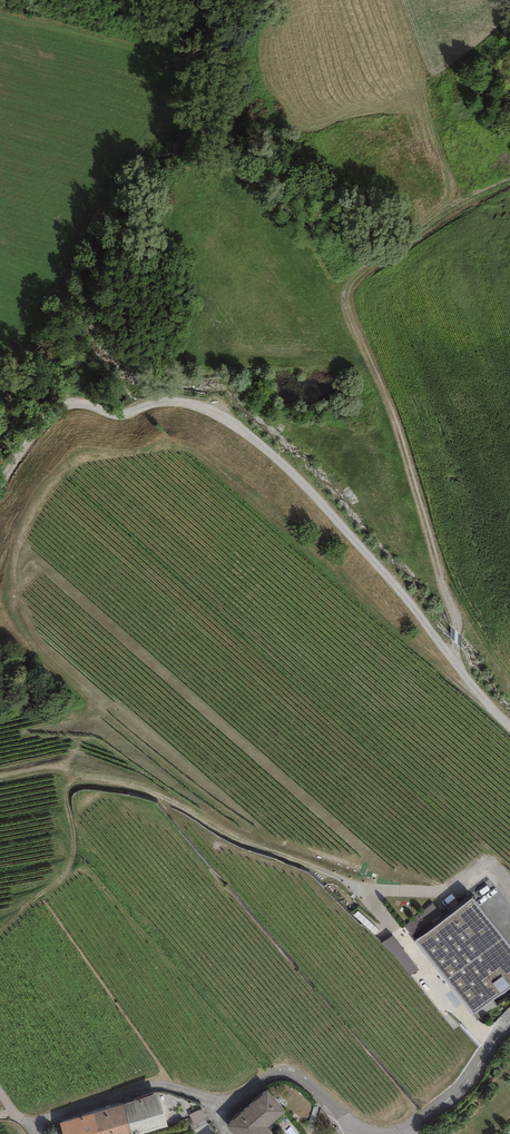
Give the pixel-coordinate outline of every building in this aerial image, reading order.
[(473,898),(417,940),(475,1014),(509,987),(509,945),(473,898)] [(405,923),(414,933),(441,910),(433,900),(405,923)] [(227,1126),(234,1133),(271,1133),(273,1133),(268,1127),(286,1111),(268,1090),(227,1126)] [(123,1105),(131,1133),(143,1133),(168,1127),(159,1095),(123,1105)] [(60,1123),(63,1133),(131,1133),(123,1105),(60,1123)]
